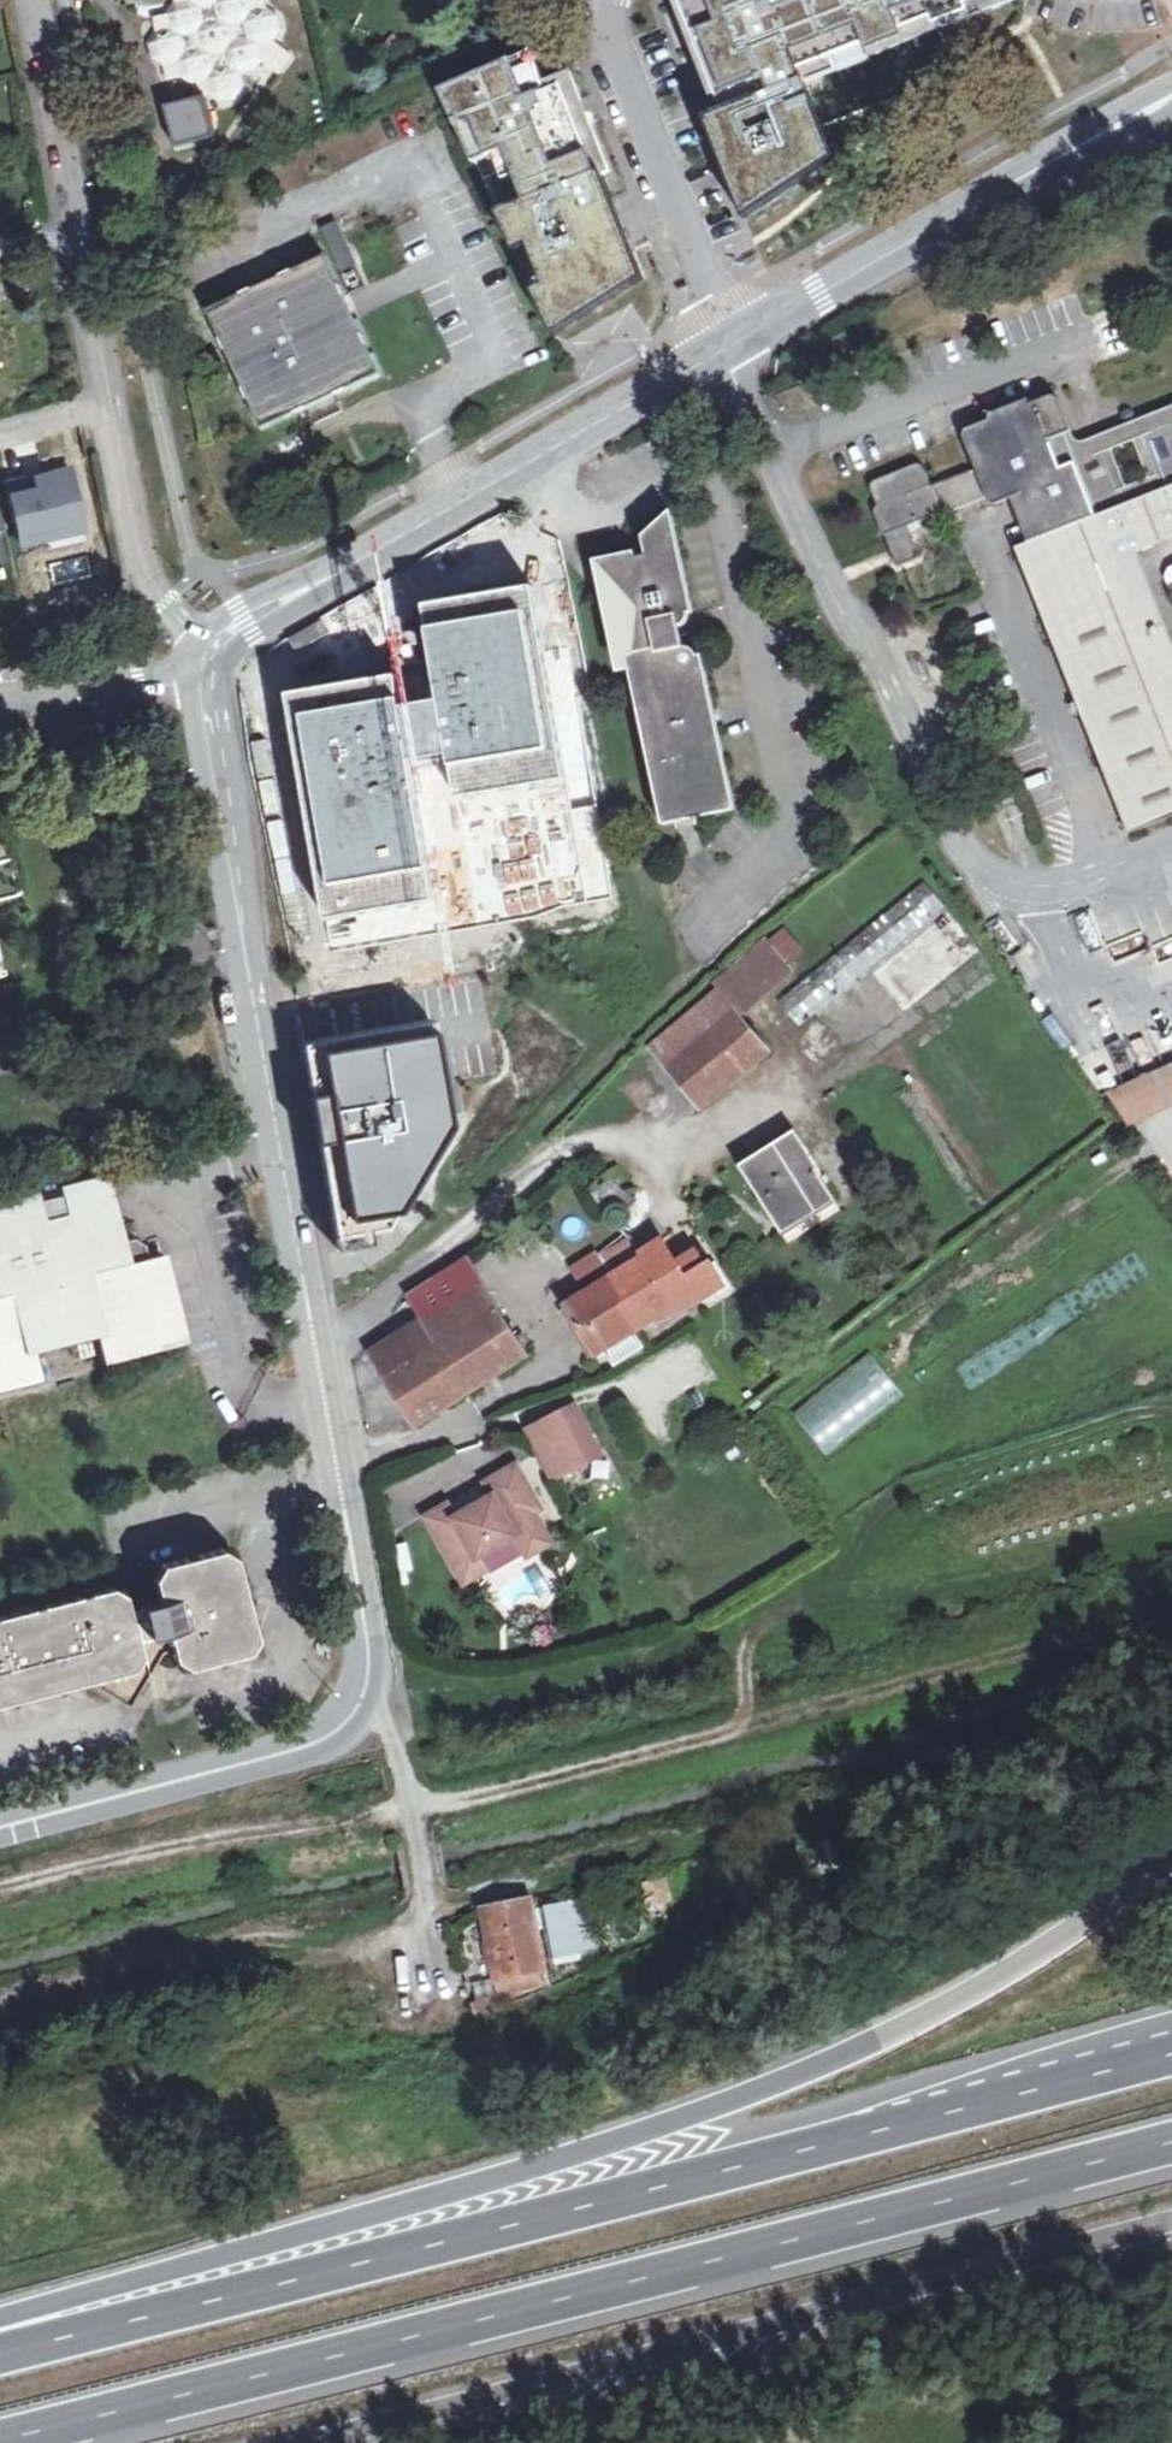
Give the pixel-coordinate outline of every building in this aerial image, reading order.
[(172,7),(165,18),(151,21),(154,35),(147,48),(151,62),(161,69),(165,85),(181,81),(191,88),(195,102),(208,100),(221,108),(234,104),(244,91),(241,78),(255,75),(262,64),(276,61),(273,45),(281,35),(277,20),(266,12),(262,0),(250,0),(247,1),(246,0),(171,0),(172,7)] [(731,106),(709,118),(747,217),(830,160),(799,76),(994,0),(690,0),(731,106)] [(534,54),(447,93),(477,161),(504,150),(525,200),(501,212),(556,336),(643,278),(600,176),(589,179),(534,54)] [(259,432),(308,410),(331,399),(379,377),(326,259),(205,314),(259,432)] [(1139,570),(1133,556),(1171,540),(1171,425),(1148,435),(1143,439),(1143,443),(1163,492),(1122,508),(1101,455),(1058,470),(1047,443),(1070,434),(1058,403),(1054,399),(1049,398),(1028,406),(1026,402),(987,417),(986,423),(967,431),(964,433),(962,436),(975,471),(987,500),(988,504),(992,505),(997,506),(1020,496),(1038,541),(1013,551),(1127,837),(1171,819),(1171,654),(1165,638),(1144,646),(1117,579),(1139,570)] [(331,399),(308,410),(312,418),(335,408),(331,399)] [(1171,425),(1171,408),(1084,443),(1076,442),(1072,438),(1070,434),(1047,443),(1058,470),(1101,455),(1122,508),(1163,492),(1143,443),(1143,439),(1148,435),(1171,425)] [(89,532),(72,465),(33,475),(36,486),(7,493),(21,549),(89,532)] [(981,502),(969,472),(930,487),(923,469),(920,466),(917,466),(873,483),(870,486),(869,490),(876,509),(874,514),(873,519),(881,536),(882,536),(895,568),(899,570),(917,562),(920,559),(908,528),(941,515),(942,518),(981,502)] [(981,502),(987,500),(975,471),(969,472),(981,502)] [(638,553),(598,561),(641,611),(635,656),(631,657),(668,828),(740,812),(706,659),(701,635),(685,638),(683,632),(692,627),(689,616),(698,614),(676,513),(647,538),(651,556),(640,559),(638,553)] [(641,611),(598,561),(618,659),(631,657),(635,656),(641,611)] [(1144,646),(1165,638),(1139,570),(1117,579),(1144,646)] [(356,757),(360,771),(428,755),(423,729),(398,712),(319,729),(323,747),(337,744),(341,760),(356,757)] [(452,977),(489,969),(474,891),(447,763),(409,771),(410,777),(402,778),(401,773),(362,781),(404,987),(444,979),(443,973),(451,971),(452,977)] [(18,895),(0,823),(0,900),(18,895)] [(946,910),(924,883),(778,1002),(801,1030),(946,910)] [(716,1028),(733,1013),(760,992),(790,967),(766,940),(712,985),(717,993),(700,1007),(716,1028)] [(716,1028),(700,1007),(649,1048),(697,1109),(765,1052),(733,1013),(716,1028)] [(446,1035),(334,1052),(360,1219),(417,1206),(464,1121),(446,1035)] [(742,1167),(773,1218),(784,1211),(796,1230),(836,1205),(817,1173),(820,1171),(795,1132),(742,1167)] [(149,1259),(130,1263),(124,1242),(108,1179),(68,1189),(69,1194),(39,1201),(37,1196),(0,1206),(0,1386),(39,1376),(33,1353),(105,1336),(111,1358),(184,1338),(165,1255),(149,1259)] [(598,1206),(603,1213),(625,1196),(611,1179),(590,1196),(598,1206)] [(603,1213),(598,1206),(591,1212),(597,1219),(603,1213)] [(784,1211),(773,1218),(784,1238),(796,1230),(784,1211)] [(130,1263),(149,1259),(147,1246),(136,1239),(124,1242),(130,1263)] [(659,1326),(716,1291),(712,1285),(719,1281),(710,1267),(704,1271),(694,1255),(676,1268),(661,1244),(643,1256),(644,1259),(566,1306),(596,1355),(604,1350),(613,1365),(642,1348),(632,1333),(654,1320),(659,1326)] [(438,1344),(496,1309),(482,1286),(466,1259),(407,1296),(424,1322),(438,1344)] [(712,1285),(716,1291),(722,1288),(719,1281),(712,1285)] [(438,1344),(467,1391),(525,1356),(496,1309),(438,1344)] [(438,1344),(424,1322),(372,1354),(385,1377),(438,1344)] [(467,1391),(438,1344),(385,1377),(414,1426),(467,1391)] [(599,1457),(574,1409),(531,1432),(556,1480),(599,1457)] [(525,1553),(549,1540),(536,1517),(543,1513),(519,1469),(488,1485),(496,1499),(458,1520),(450,1506),(428,1518),(461,1577),(482,1566),(480,1561),(518,1540),(525,1553)] [(553,1547),(549,1540),(525,1553),(529,1560),(553,1547)] [(90,1681),(150,1666),(145,1643),(171,1636),(174,1647),(179,1670),(211,1662),(220,1667),(224,1659),(258,1651),(248,1606),(251,1600),(245,1596),(234,1548),(199,1557),(190,1553),(186,1560),(154,1569),(163,1600),(131,1610),(124,1587),(0,1620),(0,1704),(8,1702),(17,1706),(21,1698),(54,1691),(64,1694),(68,1686),(90,1681)] [(486,1574),(482,1566),(461,1577),(465,1586),(486,1574)] [(150,1666),(90,1681),(130,1704),(161,1651),(174,1647),(171,1636),(145,1643),(150,1666)] [(544,1906),(556,1966),(600,1957),(589,1897),(544,1906)] [(546,1972),(532,1903),(485,1911),(499,1982),(518,1977),(520,1987),(544,1982),(543,1973),(546,1972)] [(477,2020),(504,2010),(498,1993),(471,2003),(477,2020)]
